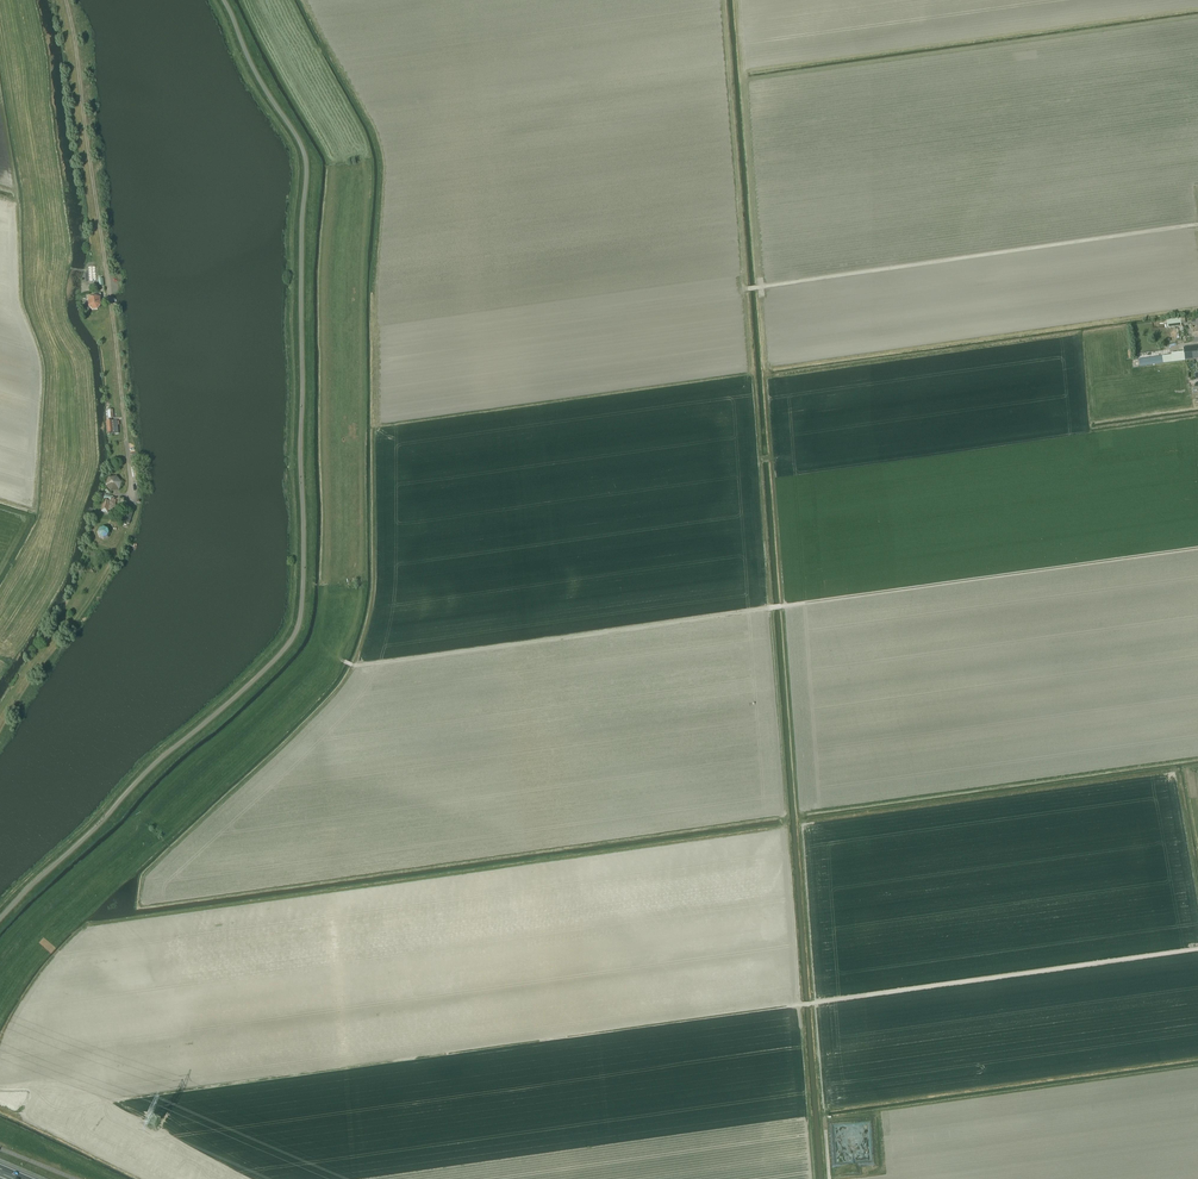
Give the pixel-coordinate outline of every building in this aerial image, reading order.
[(100,298),(101,298),(101,295),(94,295),(94,299),(88,299),(88,307),(92,310),(97,310),(100,306),(100,298)] [(1181,326),(1181,318),(1166,320),(1167,327),(1181,326)] [(1186,359),(1197,358),(1197,346),(1183,348),(1184,352),(1171,353),(1172,355),(1162,356),(1139,359),(1140,367),(1185,360),(1186,359)] [(119,491),(122,483),(117,477),(108,478),(105,486),(111,492),(119,491)] [(104,500),(103,505),(102,508),(101,511),(107,512),(108,509),(114,511),(117,503),(104,500)] [(129,524),(133,514),(123,510),(120,521),(129,524)] [(108,538),(110,533),(108,529),(104,526),(99,528),(97,532),(99,538),(103,539),(108,538)]
